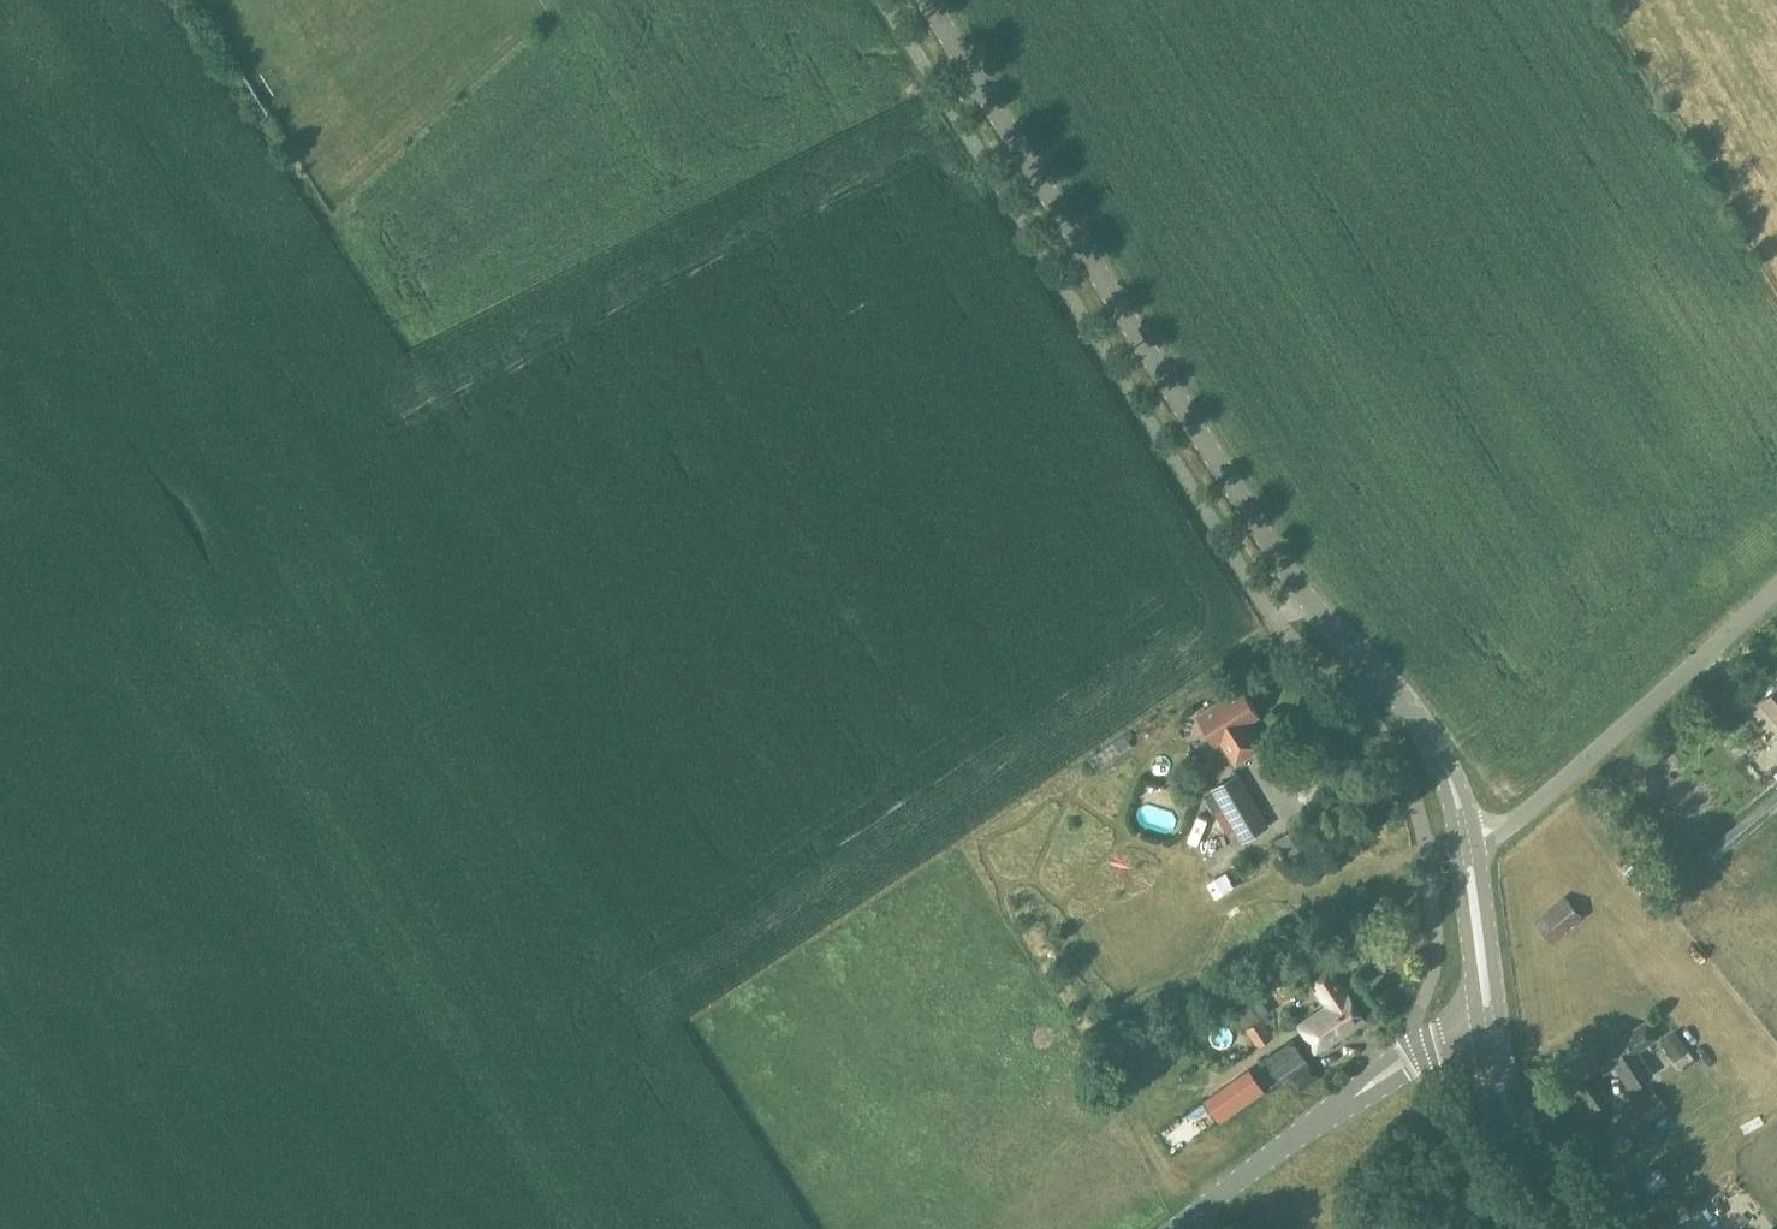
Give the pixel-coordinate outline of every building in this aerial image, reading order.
[(1241,687),(1198,715),(1216,744),(1221,741),(1236,765),(1265,747),(1253,729),(1250,731),(1246,724),(1260,716),(1241,687)] [(1761,702),(1776,719),(1776,688),(1761,702)] [(1758,786),(1762,782),(1742,758),(1734,765),(1751,785),(1754,782),(1758,786)] [(1261,813),(1239,774),(1211,789),(1214,795),(1207,799),(1213,811),(1223,806),(1243,842),(1270,827),(1269,825),(1274,823),(1266,810),(1261,813)] [(1287,826),(1273,833),(1286,861),(1301,854),(1287,826)] [(1584,920),(1565,897),(1535,922),(1553,945),(1584,920)] [(1329,1006),(1299,1026),(1310,1042),(1319,1037),(1326,1048),(1366,1021),(1348,994),(1347,994),(1330,968),(1311,981),(1329,1006)] [(1257,1048),(1275,1038),(1264,1019),(1246,1029),(1257,1048)] [(1607,1073),(1617,1066),(1633,1089),(1652,1076),(1637,1053),(1658,1038),(1647,1023),(1596,1057),(1607,1073)] [(1669,1058),(1685,1050),(1673,1028),(1658,1035),(1669,1058)] [(1294,1039),(1266,1058),(1283,1083),(1291,1078),(1299,1090),(1320,1076),(1294,1039)] [(1611,1098),(1594,1074),(1575,1088),(1592,1112),(1611,1098)] [(1242,1108),(1262,1093),(1250,1076),(1229,1091),(1242,1108)] [(1653,1089),(1601,1126),(1616,1145),(1667,1108),(1653,1089)] [(1159,1133),(1171,1158),(1217,1137),(1205,1111),(1159,1133)] [(1643,1129),(1617,1147),(1627,1160),(1652,1142),(1643,1129)] [(1668,1181),(1659,1168),(1644,1179),(1654,1192),(1668,1181)]
